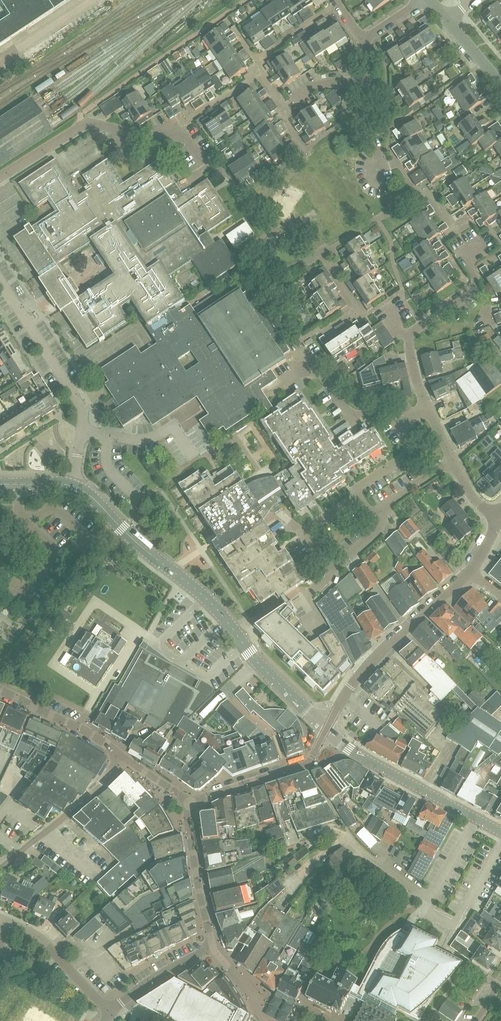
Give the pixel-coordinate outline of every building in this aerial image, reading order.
[(71,0),(0,0),(0,47),(71,0)] [(271,5),(282,21),(288,17),(289,19),(289,20),(293,26),(298,23),(294,17),(283,1),(282,0),(279,0),(271,5)] [(283,1),(294,17),(299,13),(301,15),(300,15),(304,21),(309,18),(297,0),(285,0),(283,1)] [(309,18),(314,15),(310,9),(308,10),(307,8),(314,3),(312,0),(297,0),(309,18)] [(367,2),(373,12),(391,1),(392,2),(395,0),(371,0),(367,2)] [(500,19),(500,10),(498,6),(500,4),(500,1),(500,0),(496,4),(481,17),(490,28),(500,19)] [(242,15),(247,12),(249,10),(246,5),(239,10),(242,15)] [(282,21),(271,5),(261,12),(264,16),(275,32),(278,37),(282,33),(278,27),(277,28),(276,25),(282,21)] [(264,16),(254,23),(270,47),(275,44),(271,38),(270,38),(269,36),(275,32),(264,16)] [(416,33),(426,48),(437,42),(427,28),(430,25),(425,17),(418,22),(423,28),(416,33)] [(320,21),(336,45),(346,38),(336,22),(330,26),(328,24),(329,24),(325,18),(320,21)] [(490,28),(498,38),(500,35),(500,19),(490,28)] [(336,45),(320,21),(316,24),(320,30),(320,29),(322,31),(315,36),(326,52),(336,45)] [(227,40),(227,39),(223,33),(225,32),(225,33),(230,29),(226,23),(221,26),(222,28),(204,40),(211,50),(227,40)] [(270,47),(254,23),(244,30),(255,46),(261,41),(263,43),(262,44),(266,50),(270,47)] [(412,35),(406,40),(416,55),(426,48),(416,33),(414,30),(415,30),(410,23),(406,26),(412,35)] [(406,40),(404,37),(405,36),(400,29),(395,32),(402,42),(396,46),(405,59),(404,59),(406,62),(416,55),(406,40)] [(326,52),(315,36),(310,39),(308,37),(309,37),(305,31),(297,37),(298,38),(301,42),(304,40),(305,42),(313,53),(316,58),(326,52)] [(235,34),(227,39),(227,40),(211,50),(218,60),(233,49),(229,43),(231,42),(232,43),(238,39),(235,34)] [(405,59),(396,46),(393,41),(394,40),(391,36),(385,39),(390,46),(384,51),(394,66),(404,59),(405,59)] [(184,48),(177,52),(181,58),(187,54),(184,48)] [(233,49),(218,60),(225,70),(248,54),(245,49),(239,54),(237,55),(233,49)] [(197,50),(193,52),(192,53),(197,59),(201,56),(197,50)] [(181,58),(177,52),(172,56),(176,62),(182,59),(181,58)] [(313,53),(308,56),(311,62),(316,58),(313,53)] [(252,58),(248,54),(225,70),(231,80),(247,69),(243,63),(244,62),(245,63),(252,58)] [(279,75),(295,65),(288,54),(279,60),(277,57),(267,64),(272,72),(275,70),(279,75)] [(438,66),(436,62),(428,66),(431,71),(438,66)] [(279,75),(269,81),(272,85),(281,78),(286,85),(302,75),(295,65),(279,75)] [(205,70),(194,77),(205,93),(205,94),(210,102),(215,98),(211,92),(210,93),(209,91),(216,86),(205,70)] [(470,79),(451,92),(458,102),(475,91),(471,85),(473,83),(473,84),(476,81),(471,74),(468,76),(470,79)] [(205,93),(194,77),(185,84),(201,108),(205,104),(201,99),(200,99),(199,97),(205,94),(205,93)] [(403,98),(419,88),(412,77),(395,88),(400,95),(393,101),(396,105),(402,101),(401,100),(403,99),(403,98)] [(201,108),(185,84),(180,87),(177,82),(172,86),(175,90),(175,91),(182,102),(182,103),(185,107),(191,102),(193,105),(192,105),(196,111),(201,108)] [(175,90),(172,86),(161,93),(170,106),(164,111),(170,120),(175,116),(175,117),(181,113),(178,108),(176,106),(182,103),(182,102),(175,91),(175,90)] [(403,99),(407,105),(399,111),(404,118),(413,111),(411,108),(426,97),(419,88),(403,98),(403,99)] [(244,110),(260,100),(259,99),(262,98),(262,99),(268,94),(265,90),(259,94),(259,95),(257,96),(253,90),(237,100),(244,110)] [(475,91),(458,102),(465,113),(469,110),(484,101),(490,97),(486,92),(481,96),(479,98),(475,91)] [(130,114),(145,103),(138,92),(127,99),(124,95),(118,100),(116,98),(111,101),(114,106),(118,111),(125,107),(128,112),(127,113),(127,115),(129,113),(130,114)] [(53,133),(49,127),(42,115),(34,104),(31,99),(0,119),(0,168),(53,133)] [(264,106),(260,100),(244,110),(251,120),(275,104),(272,100),(265,104),(266,105),(264,106)] [(114,106),(111,101),(101,108),(104,113),(114,106)] [(127,115),(127,113),(121,117),(124,122),(131,117),(135,123),(135,124),(136,123),(139,127),(154,117),(145,103),(130,114),(129,113),(127,115)] [(251,120),(258,130),(258,131),(270,123),(271,123),(274,121),(269,114),(271,112),(272,113),(278,109),(275,104),(251,120)] [(435,104),(427,111),(432,116),(440,109),(435,104)] [(118,111),(114,106),(104,113),(108,118),(118,111)] [(303,129),(319,118),(312,107),(296,118),(300,125),(295,128),(299,133),(302,131),(301,130),(303,129)] [(214,116),(224,132),(234,125),(224,110),(217,114),(213,108),(208,111),(211,115),(212,115),(214,116)] [(463,122),(458,126),(465,136),(480,126),(479,124),(473,116),(474,116),(473,116),(469,110),(465,113),(460,117),(463,122)] [(224,132),(214,116),(206,121),(203,117),(196,122),(201,129),(205,126),(214,139),(224,132)] [(319,118),(303,129),(307,135),(302,138),(306,145),(316,138),(315,136),(326,128),(319,118)] [(417,135),(417,136),(423,132),(416,121),(398,133),(396,130),(392,133),(398,141),(402,138),(401,137),(403,136),(407,142),(417,135)] [(258,131),(258,130),(254,133),(261,143),(285,127),(282,122),(275,126),(276,127),(274,128),(271,123),(270,123),(258,131)] [(479,142),(485,152),(494,146),(500,142),(500,141),(496,136),(498,135),(500,134),(500,127),(498,122),(487,129),(490,133),(486,136),(487,136),(479,142)] [(480,126),(465,136),(472,146),(479,142),(487,136),(486,136),(481,128),(480,126)] [(288,131),(285,127),(261,143),(268,153),(283,142),(279,137),(282,135),(282,136),(288,131)] [(446,133),(440,137),(445,145),(451,141),(446,133)] [(407,142),(399,147),(398,146),(393,149),(398,155),(402,152),(402,151),(404,150),(408,156),(423,145),(417,136),(417,135),(407,142)] [(227,148),(223,142),(218,145),(222,152),(227,148)] [(288,149),(283,142),(268,153),(275,163),(292,151),(293,153),(298,150),(294,143),(289,146),(290,147),(288,149)] [(423,145),(408,156),(412,162),(410,163),(409,162),(405,165),(409,172),(413,169),(412,167),(414,165),(415,166),(418,164),(430,155),(423,145)] [(418,164),(422,169),(410,178),(413,182),(441,163),(433,152),(430,155),(418,164)] [(250,178),(258,172),(261,177),(266,173),(262,167),(259,169),(250,156),(240,162),(250,178)] [(441,163),(413,182),(416,187),(428,179),(431,184),(448,173),(444,168),(451,164),(447,158),(441,163)] [(175,316),(176,315),(172,309),(185,301),(169,276),(192,261),(208,285),(238,265),(222,240),(204,252),(188,228),(194,224),(198,230),(203,227),(208,233),(233,216),(208,180),(171,205),(164,194),(177,185),(160,160),(124,184),(108,160),(83,177),(92,189),(81,197),(56,160),(19,185),(36,210),(49,201),(56,213),(32,228),(30,225),(25,229),(26,231),(14,239),(41,279),(39,280),(49,294),(47,295),(47,296),(49,295),(57,306),(55,307),(55,308),(57,307),(61,313),(63,312),(87,348),(99,340),(100,342),(105,338),(104,337),(129,320),(121,308),(132,301),(148,325),(160,344),(165,340),(178,360),(192,351),(200,364),(187,373),(198,390),(214,380),(197,355),(201,353),(200,350),(199,351),(193,342),(194,342),(188,334),(184,328),(183,328),(184,327),(183,325),(181,326),(175,316)] [(250,178),(240,162),(229,169),(239,185),(246,180),(250,186),(255,183),(252,179),(251,180),(250,178)] [(463,167),(458,170),(462,177),(467,174),(463,167)] [(449,203),(471,188),(464,178),(450,188),(454,194),(452,195),(451,194),(446,198),(449,203)] [(478,198),(471,188),(449,203),(452,208),(458,204),(457,203),(459,202),(463,208),(472,202),(478,198)] [(478,198),(472,202),(476,208),(474,210),(473,209),(467,212),(471,218),(479,213),(478,212),(493,202),(486,192),(478,198)] [(478,212),(479,213),(482,218),(481,220),(480,219),(476,221),(480,228),(484,225),(483,224),(486,222),(500,213),(500,212),(493,202),(478,212)] [(416,233),(432,222),(428,216),(431,215),(435,213),(430,205),(426,207),(428,210),(409,223),(416,233)] [(500,212),(500,213),(486,222),(489,227),(495,223),(495,222),(497,220),(500,226),(500,211),(500,212)] [(438,229),(432,222),(416,233),(423,243),(427,241),(428,242),(442,232),(443,233),(449,228),(445,223),(439,227),(440,228),(438,229)] [(245,224),(226,237),(235,250),(254,237),(245,224)] [(379,226),(369,235),(375,241),(384,232),(379,226)] [(353,258),(364,250),(370,246),(363,236),(339,252),(343,257),(349,252),(353,258)] [(427,241),(423,243),(423,244),(413,251),(421,261),(435,252),(437,250),(438,251),(443,247),(439,241),(433,245),(434,246),(432,247),(428,242),(427,241)] [(353,258),(340,266),(343,271),(351,266),(354,271),(371,260),(364,250),(353,258)] [(439,258),(435,252),(421,261),(427,270),(427,271),(438,263),(438,264),(444,260),(444,261),(450,256),(446,251),(440,255),(441,256),(439,258)] [(371,260),(354,271),(358,276),(346,284),(350,289),(371,274),(378,270),(371,260)] [(427,271),(427,270),(423,273),(430,283),(452,268),(449,264),(444,267),(444,268),(442,270),(438,264),(438,263),(427,271)] [(496,268),(489,273),(488,271),(489,271),(486,266),(479,270),(496,294),(500,290),(500,275),(496,268)] [(315,295),(331,284),(328,279),(331,278),(323,267),(316,272),(320,278),(309,285),(315,295)] [(452,268),(430,283),(437,294),(452,284),(448,278),(450,276),(451,277),(456,273),(452,268)] [(378,284),(371,274),(350,289),(353,294),(357,290),(361,296),(378,284)] [(333,283),(331,284),(315,295),(310,299),(317,309),(334,298),(330,292),(336,288),(333,283)] [(385,294),(378,284),(361,296),(364,301),(362,302),(368,311),(373,307),(371,304),(385,294)] [(227,430),(265,404),(269,401),(261,391),(278,380),(272,371),(287,361),(284,356),(291,351),(250,290),(243,295),(239,289),(198,317),(191,306),(176,315),(175,316),(181,326),(183,325),(184,327),(183,328),(184,328),(188,334),(194,342),(193,342),(199,351),(200,350),(201,353),(197,355),(214,380),(198,390),(195,392),(206,410),(209,408),(212,414),(201,422),(210,435),(224,426),(227,430)] [(337,303),(334,298),(317,309),(324,320),(340,309),(341,310),(347,306),(343,300),(337,303)] [(380,340),(379,339),(375,334),(372,329),(367,322),(366,322),(367,324),(363,327),(358,321),(353,324),(354,325),(365,342),(369,348),(380,340)] [(365,342),(354,325),(348,328),(344,322),(339,325),(355,349),(365,342)] [(375,334),(385,327),(382,322),(372,329),(375,334)] [(338,335),(333,338),(345,356),(355,349),(339,325),(334,329),(338,335)] [(8,337),(6,333),(8,332),(4,326),(0,329),(0,342),(8,337)] [(385,327),(375,334),(379,339),(389,332),(385,327)] [(389,332),(379,339),(380,340),(382,343),(392,337),(389,332)] [(495,346),(488,334),(478,340),(486,352),(495,346)] [(345,356),(333,338),(328,342),(324,335),(319,339),(335,363),(345,356)] [(8,337),(0,342),(0,355),(16,345),(12,339),(11,340),(8,337)] [(392,337),(382,343),(385,348),(395,342),(392,337)] [(165,340),(160,344),(153,349),(142,356),(140,353),(140,354),(136,349),(130,353),(130,352),(125,356),(118,361),(118,360),(111,365),(104,370),(105,372),(111,382),(109,383),(110,383),(108,385),(113,393),(112,393),(116,398),(115,398),(120,407),(113,411),(123,427),(144,413),(143,412),(146,410),(152,418),(155,423),(168,415),(180,407),(180,406),(188,401),(185,397),(194,392),(195,392),(198,390),(187,373),(178,360),(165,340)] [(446,340),(428,345),(430,350),(420,353),(423,365),(443,359),(440,349),(448,347),(446,340)] [(16,345),(0,355),(0,358),(4,365),(20,355),(18,352),(19,351),(16,345)] [(456,352),(443,357),(446,364),(459,359),(456,352)] [(20,355),(4,365),(10,374),(27,363),(24,357),(22,358),(20,355)] [(446,369),(443,359),(423,365),(426,376),(436,374),(437,379),(453,375),(451,368),(446,369)] [(500,385),(500,375),(489,359),(468,374),(465,369),(453,375),(437,379),(428,382),(437,400),(451,394),(448,388),(456,384),(468,410),(500,385)] [(362,373),(363,377),(365,384),(383,380),(384,386),(409,380),(405,362),(379,368),(381,373),(377,374),(375,363),(362,373)] [(31,369),(27,363),(10,374),(16,384),(17,383),(32,374),(29,370),(31,369)] [(34,377),(32,374),(17,383),(20,386),(32,379),(41,394),(36,397),(47,414),(53,411),(52,409),(56,407),(51,399),(53,397),(38,374),(37,374),(38,374),(34,377)] [(15,388),(8,392),(10,396),(17,392),(15,388)] [(10,396),(8,392),(1,397),(3,401),(10,396)] [(269,401),(265,404),(273,416),(262,423),(273,439),(275,437),(295,468),(286,474),(284,471),(273,478),(273,479),(266,479),(259,481),(253,483),(247,486),(247,487),(251,493),(249,494),(230,465),(212,477),(208,471),(201,476),(199,472),(180,485),(199,513),(201,512),(220,540),(214,544),(246,593),(252,589),(262,603),(276,594),(279,599),(305,581),(285,552),(279,556),(273,548),(277,545),(261,521),(271,510),(275,514),(279,509),(275,505),(287,498),(297,513),(346,480),(342,475),(384,446),(373,430),(366,434),(364,431),(354,438),(351,433),(339,441),(342,446),(336,451),(331,444),(335,441),(314,410),(312,411),(299,392),(278,406),(279,407),(275,410),(269,401)] [(492,402),(488,396),(477,404),(481,409),(492,402)] [(47,414),(36,397),(27,403),(37,419),(41,416),(42,418),(47,414)] [(37,419),(27,403),(18,409),(29,426),(35,422),(34,421),(37,419)] [(29,426),(18,409),(9,415),(19,430),(22,428),(23,430),(29,426)] [(491,411),(484,416),(488,420),(494,415),(491,411)] [(0,420),(0,421),(11,438),(17,434),(16,432),(19,430),(9,415),(0,420)] [(455,439),(483,424),(487,421),(484,416),(484,415),(470,423),(468,419),(450,429),(455,439)] [(1,442),(4,440),(5,441),(11,438),(0,421),(0,441),(1,442)] [(486,430),(483,424),(455,439),(461,448),(478,439),(476,435),(486,430)] [(498,450),(491,457),(497,463),(484,475),(487,477),(486,479),(495,488),(500,482),(500,483),(500,453),(498,450)] [(460,541),(471,532),(463,522),(468,518),(453,499),(442,508),(453,522),(446,528),(453,537),(455,535),(460,541)] [(420,531),(411,520),(405,524),(400,528),(409,539),(420,531)] [(408,546),(397,531),(391,537),(402,553),(408,546)] [(440,584),(452,574),(441,560),(436,564),(425,550),(417,556),(440,584)] [(373,565),(380,558),(375,552),(368,559),(373,565)] [(419,601),(437,588),(423,568),(412,576),(407,569),(405,570),(399,562),(395,568),(404,581),(405,581),(419,601)] [(367,591),(379,583),(365,563),(353,572),(367,591)] [(316,604),(326,620),(331,630),(332,630),(335,633),(352,664),(353,664),(354,665),(354,664),(371,650),(371,649),(368,643),(363,633),(362,633),(351,615),(354,613),(348,604),(364,592),(351,574),(344,580),(336,587),(333,590),(325,598),(323,599),(318,604),(317,603),(316,604)] [(395,590),(410,611),(420,603),(398,574),(392,578),(399,587),(395,590)] [(477,617),(482,621),(489,614),(490,615),(491,614),(493,616),(493,615),(497,619),(500,615),(500,605),(497,601),(490,609),(481,600),(483,598),(473,589),(461,602),(477,617)] [(410,611),(395,590),(388,595),(404,616),(410,611)] [(372,611),(384,630),(398,622),(379,595),(366,603),(371,611),(372,611)] [(276,613),(270,616),(265,620),(259,624),(254,627),(260,633),(264,637),(262,639),(272,649),(274,647),(285,658),(283,660),(287,664),(294,670),(295,668),(304,677),(306,679),(305,681),(315,691),(317,689),(319,692),(324,696),(333,687),(337,683),(336,682),(341,676),(339,675),(343,671),(346,673),(350,669),(353,666),(352,664),(335,633),(332,630),(331,630),(308,645),(303,640),(292,628),(300,621),(292,613),(294,610),(290,604),(293,602),(292,601),(290,603),(286,606),(276,613)] [(477,617),(461,602),(455,608),(471,623),(477,617)] [(447,604),(440,612),(450,622),(453,619),(460,626),(459,627),(466,634),(461,639),(471,649),(482,637),(447,604)] [(52,625),(59,630),(69,615),(63,610),(52,625)] [(372,611),(371,611),(358,619),(371,640),(370,640),(371,640),(385,633),(384,631),(384,630),(372,611)] [(450,622),(440,612),(439,611),(431,619),(450,637),(454,633),(461,639),(466,634),(459,627),(460,626),(453,619),(450,622)] [(428,620),(421,627),(437,644),(444,637),(428,620)] [(437,644),(421,627),(413,634),(429,651),(437,644)] [(82,644),(80,643),(74,652),(75,653),(73,656),(80,661),(80,662),(90,668),(98,673),(101,669),(101,670),(107,661),(105,659),(111,650),(119,655),(127,643),(118,637),(115,642),(110,639),(111,637),(102,632),(97,641),(88,635),(82,644)] [(463,654),(447,639),(442,644),(457,659),(463,654)] [(500,754),(500,723),(491,716),(500,707),(500,697),(497,692),(480,710),(458,686),(435,663),(426,656),(413,643),(400,655),(433,688),(430,691),(441,702),(452,690),(474,712),(446,739),(461,747),(455,759),(456,759),(453,765),(462,771),(457,779),(452,776),(449,782),(445,779),(440,788),(457,797),(472,773),(477,775),(500,754)] [(191,676),(190,676),(144,650),(121,692),(116,689),(96,724),(126,741),(132,731),(142,729),(145,723),(157,730),(162,725),(185,685),(189,689),(180,698),(196,714),(226,684),(206,663),(189,680),(188,679),(191,676)] [(384,673),(383,674),(390,682),(392,684),(403,671),(392,661),(383,670),(384,670),(384,673)] [(390,682),(383,674),(380,671),(378,672),(374,676),(374,677),(370,681),(369,681),(365,685),(366,686),(364,687),(375,697),(390,682)] [(392,684),(390,682),(375,697),(382,703),(380,705),(391,713),(392,712),(416,683),(403,671),(392,684)] [(257,679),(250,686),(257,692),(263,686),(257,679)] [(392,712),(396,715),(400,717),(413,729),(416,731),(423,738),(424,738),(425,739),(442,719),(423,703),(430,697),(416,683),(392,712)] [(272,709),(265,710),(255,700),(244,688),(236,695),(251,713),(254,711),(279,734),(287,756),(287,757),(304,751),(305,751),(302,738),(303,738),(303,737),(303,734),(302,730),(301,726),(299,723),(297,720),(298,719),(288,710),(288,711),(280,709),(272,709)] [(486,703),(476,692),(470,698),(480,709),(486,703)] [(227,700),(216,711),(233,728),(244,717),(227,700)] [(2,746),(17,712),(14,711),(6,708),(0,720),(0,733),(1,733),(0,735),(0,745),(2,746)] [(450,710),(444,717),(451,725),(458,718),(450,710)] [(17,712),(2,746),(9,749),(13,751),(19,737),(20,737),(20,736),(28,717),(20,714),(20,713),(17,712)] [(381,733),(371,742),(366,747),(388,760),(392,753),(400,739),(401,731),(404,734),(410,727),(399,718),(400,717),(396,715),(393,720),(391,722),(381,733)] [(261,766),(250,746),(247,748),(238,734),(221,739),(221,736),(215,736),(184,717),(177,727),(180,729),(180,728),(198,740),(202,743),(210,747),(200,760),(191,769),(183,781),(195,790),(200,790),(218,775),(224,768),(233,776),(261,766)] [(15,751),(13,756),(19,759),(24,752),(28,755),(33,749),(35,750),(20,769),(27,774),(24,777),(32,783),(35,780),(47,764),(51,758),(53,755),(56,746),(62,733),(46,725),(46,726),(45,726),(43,724),(39,721),(34,720),(31,719),(31,718),(30,718),(22,735),(19,742),(15,751)] [(160,755),(162,751),(164,749),(163,749),(168,742),(173,733),(172,732),(176,726),(168,723),(155,733),(156,733),(145,743),(139,740),(138,742),(135,740),(130,749),(144,758),(149,749),(160,755)] [(180,728),(180,729),(174,738),(178,740),(161,767),(172,774),(183,781),(191,769),(200,760),(210,747),(202,743),(198,740),(180,728)] [(26,791),(18,802),(27,807),(26,808),(32,811),(35,813),(45,819),(52,807),(60,813),(67,802),(71,804),(77,794),(81,796),(92,776),(95,778),(97,775),(102,766),(99,755),(94,752),(93,751),(79,742),(63,733),(62,733),(56,746),(53,755),(51,758),(47,764),(35,780),(32,783),(26,791)] [(424,738),(423,738),(416,752),(411,749),(401,767),(424,780),(440,753),(425,740),(425,739),(424,738)] [(250,746),(261,766),(280,759),(273,742),(273,743),(271,739),(267,740),(268,744),(255,749),(254,745),(250,746)] [(392,753),(388,760),(397,765),(409,744),(400,739),(392,753)] [(165,752),(162,751),(160,755),(149,749),(144,758),(157,766),(165,752)] [(457,797),(474,806),(478,799),(479,799),(487,786),(486,785),(490,779),(498,785),(500,780),(500,754),(477,775),(472,773),(457,797)] [(333,765),(351,786),(354,790),(359,788),(369,772),(356,764),(350,762),(345,761),(333,765)] [(351,786),(333,765),(324,772),(337,788),(343,796),(348,793),(346,790),(351,786)] [(462,771),(453,765),(450,770),(445,767),(440,777),(445,779),(449,782),(452,776),(457,779),(462,771)] [(337,788),(324,772),(322,769),(313,771),(312,773),(316,780),(334,803),(338,811),(350,828),(357,822),(342,801),(338,795),(337,796),(333,791),(337,788)] [(308,773),(279,782),(285,801),(287,808),(289,807),(292,806),(293,803),(300,801),(304,812),(310,810),(309,807),(326,800),(326,799),(319,790),(318,790),(308,773)] [(102,846),(157,806),(142,790),(139,792),(123,775),(112,784),(113,786),(70,819),(102,846)] [(367,810),(372,804),(381,792),(379,791),(384,782),(379,780),(379,778),(376,776),(374,776),(372,775),(363,790),(371,795),(369,797),(371,798),(367,802),(367,801),(363,807),(367,810)] [(285,801),(279,782),(267,786),(273,806),(279,826),(280,826),(286,824),(281,808),(278,807),(277,804),(285,801)] [(252,792),(262,823),(274,819),(265,786),(252,790),(253,792),(252,792)] [(500,794),(487,786),(479,799),(478,799),(474,806),(490,815),(498,800),(497,800),(500,794)] [(381,792),(372,804),(373,804),(368,810),(374,816),(380,809),(377,808),(379,805),(395,814),(397,811),(408,817),(416,801),(405,795),(404,796),(403,795),(399,793),(398,795),(385,788),(381,792)] [(262,823),(252,792),(237,796),(236,795),(232,796),(237,831),(262,823)] [(236,827),(232,797),(212,802),(213,811),(201,813),(199,816),(203,842),(228,839),(226,828),(236,827)] [(292,806),(289,807),(297,832),(339,819),(326,800),(309,807),(310,810),(304,812),(300,801),(293,803),(292,806)] [(417,819),(418,820),(415,824),(423,828),(427,821),(431,823),(427,830),(430,831),(419,850),(421,851),(409,873),(407,872),(420,882),(454,821),(451,820),(452,817),(447,814),(427,803),(419,819),(418,818),(417,819)] [(158,808),(157,806),(102,846),(104,848),(119,864),(148,844),(157,837),(172,832),(163,816),(158,808)] [(374,829),(371,834),(381,842),(384,836),(390,827),(389,827),(379,821),(374,829)] [(286,824),(280,826),(283,834),(284,837),(284,838),(290,836),(289,832),(286,824)] [(280,826),(279,826),(266,831),(270,843),(276,840),(277,846),(285,844),(283,838),(284,837),(283,834),(280,826)] [(390,827),(385,836),(389,839),(387,842),(394,846),(401,833),(390,827)] [(148,844),(119,864),(97,883),(110,897),(134,876),(136,879),(155,862),(184,854),(180,834),(148,844)] [(225,854),(233,853),(231,845),(230,840),(204,845),(206,858),(225,855),(225,854)] [(292,857),(286,862),(292,868),(297,864),(311,852),(308,847),(293,856),(292,857)] [(334,857),(331,859),(338,867),(341,864),(350,855),(343,848),(334,856),(334,857)] [(233,853),(225,854),(225,855),(206,858),(208,872),(236,864),(242,864),(259,857),(258,852),(240,856),(239,852),(233,853)] [(186,866),(184,854),(155,862),(136,879),(94,917),(102,926),(106,923),(108,925),(119,916),(120,918),(124,915),(135,905),(141,899),(187,878),(185,866),(186,866)] [(211,890),(236,885),(246,883),(267,871),(265,856),(232,868),(208,874),(211,890)] [(40,869),(40,870),(44,864),(35,857),(31,862),(37,867),(40,869)] [(63,870),(54,863),(49,869),(59,876),(63,870)] [(365,863),(358,872),(362,876),(370,867),(365,863)] [(371,868),(367,873),(371,877),(375,871),(371,868)] [(379,882),(384,876),(378,871),(373,878),(379,882)] [(13,902),(21,886),(15,883),(17,879),(5,874),(0,884),(5,886),(1,896),(13,902)] [(135,905),(141,913),(144,918),(148,924),(152,921),(156,917),(155,914),(191,897),(188,878),(187,878),(141,899),(135,905)] [(235,912),(216,916),(228,948),(234,948),(238,942),(239,942),(240,940),(247,931),(258,916),(261,912),(267,905),(267,904),(284,889),(276,879),(265,888),(255,896),(257,903),(257,904),(258,906),(243,910),(243,912),(236,913),(235,912)] [(500,882),(498,885),(495,889),(494,892),(491,897),(488,901),(486,906),(483,910),(487,913),(500,923),(500,879),(500,882)] [(257,904),(257,903),(255,904),(251,885),(211,894),(212,895),(213,895),(217,912),(216,913),(216,914),(257,904)] [(21,886),(13,902),(26,908),(35,889),(28,886),(27,889),(21,886)] [(64,906),(72,899),(67,893),(58,900),(64,906)] [(53,904),(56,898),(51,896),(48,902),(39,898),(33,912),(47,918),(54,905),(53,904)] [(167,930),(192,919),(195,917),(191,910),(193,909),(190,901),(160,915),(162,920),(167,930)] [(71,917),(79,910),(72,904),(60,915),(63,918),(54,925),(66,938),(79,925),(71,917)] [(243,947),(235,961),(253,975),(263,959),(266,954),(272,943),(269,941),(280,924),(285,915),(267,904),(267,905),(261,912),(258,916),(247,931),(240,940),(239,942),(244,945),(243,947)] [(141,913),(135,905),(124,915),(126,917),(134,911),(137,916),(141,913)] [(134,911),(126,917),(129,922),(137,916),(134,911)] [(141,913),(137,916),(129,922),(132,927),(144,918),(141,913)] [(267,955),(255,976),(265,984),(270,975),(275,966),(286,948),(287,946),(300,924),(285,915),(280,924),(269,941),(272,943),(266,954),(267,955)] [(119,916),(108,925),(112,930),(123,920),(120,918),(119,916)] [(98,930),(102,926),(94,917),(90,921),(98,930)] [(144,918),(132,927),(136,932),(148,924),(144,918)] [(496,930),(498,928),(484,918),(479,925),(491,932),(484,942),(491,947),(492,946),(500,951),(500,950),(500,934),(496,930)] [(196,926),(192,919),(167,930),(174,946),(189,939),(189,938),(196,934),(193,927),(196,926)] [(116,935),(128,926),(123,920),(112,930),(116,935)] [(154,924),(153,925),(164,950),(174,946),(167,930),(162,920),(154,924)] [(94,934),(98,930),(90,921),(85,925),(94,934)] [(270,975),(265,984),(275,991),(275,990),(278,986),(281,980),(298,947),(300,948),(309,930),(300,924),(287,946),(286,948),(275,966),(270,975)] [(94,934),(85,925),(81,929),(89,938),(94,934)] [(164,950),(153,925),(149,929),(142,932),(153,955),(164,950)] [(89,938),(81,929),(77,933),(83,940),(85,942),(89,938)] [(460,965),(434,951),(435,949),(438,942),(413,929),(409,935),(401,931),(397,933),(394,935),(391,937),(388,940),(385,943),(383,946),(381,949),(379,952),(360,988),(354,985),(358,979),(339,969),(331,983),(317,975),(306,997),(340,1014),(350,995),(365,1004),(365,1005),(362,1006),(363,1009),(360,1010),(361,1013),(358,1014),(359,1018),(356,1019),(357,1020),(396,1020),(398,1018),(395,1016),(399,1009),(405,1012),(420,1020),(432,997),(431,996),(442,985),(451,975),(460,965)] [(153,956),(153,955),(142,932),(113,945),(106,950),(114,958),(115,958),(117,961),(118,961),(119,965),(120,964),(122,967),(123,967),(124,971),(139,964),(138,963),(153,956)] [(83,940),(77,933),(72,937),(81,941),(83,940)] [(483,946),(482,948),(476,956),(468,950),(469,949),(454,939),(449,947),(472,962),(474,959),(487,969),(491,963),(493,963),(495,960),(495,958),(496,957),(489,953),(491,951),(484,946),(483,946)] [(276,995),(275,996),(276,997),(281,999),(281,1000),(282,999),(283,999),(286,1001),(286,1002),(287,1002),(287,1003),(291,1005),(292,1005),(293,1005),(296,1000),(296,1001),(300,993),(312,970),(316,964),(321,953),(315,950),(310,959),(297,953),(289,969),(277,991),(278,991),(276,995)] [(188,972),(178,978),(179,978),(202,991),(220,977),(212,968),(209,970),(202,963),(189,974),(188,972)] [(225,1000),(234,989),(232,985),(224,975),(208,989),(215,996),(224,999),(225,1000)] [(215,996),(211,1000),(176,981),(175,980),(137,1004),(169,1020),(246,1020),(248,1016),(235,1008),(225,1000),(224,999),(215,996)] [(101,990),(104,994),(109,989),(105,986),(101,990)] [(234,989),(225,1000),(235,1008),(248,1016),(246,1009),(239,997),(234,989)] [(463,1012),(447,1001),(439,1012),(452,1020),(456,1020),(463,1012)]
